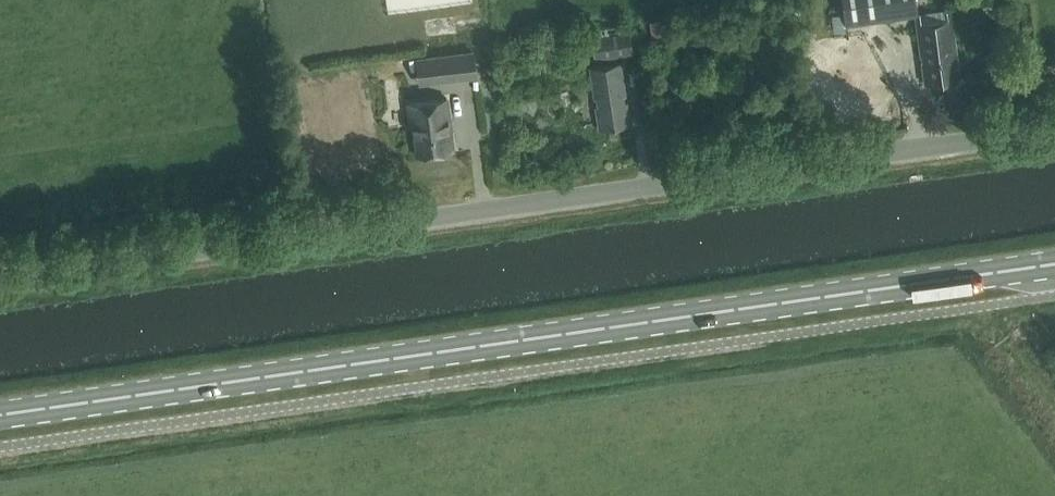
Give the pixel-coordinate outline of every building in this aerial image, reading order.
[(847,23),(916,14),(914,0),(843,0),(847,23)] [(925,82),(960,78),(953,19),(918,24),(925,82)] [(664,39),(662,21),(649,23),(651,40),(664,39)] [(595,60),(632,54),(627,24),(590,30),(595,60)] [(432,27),(432,37),(463,37),(463,27),(432,27)] [(477,77),(473,51),(417,59),(420,84),(477,77)] [(599,129),(630,124),(621,62),(590,67),(599,129)] [(447,99),(408,104),(412,129),(414,129),(417,155),(454,150),(447,99)]
